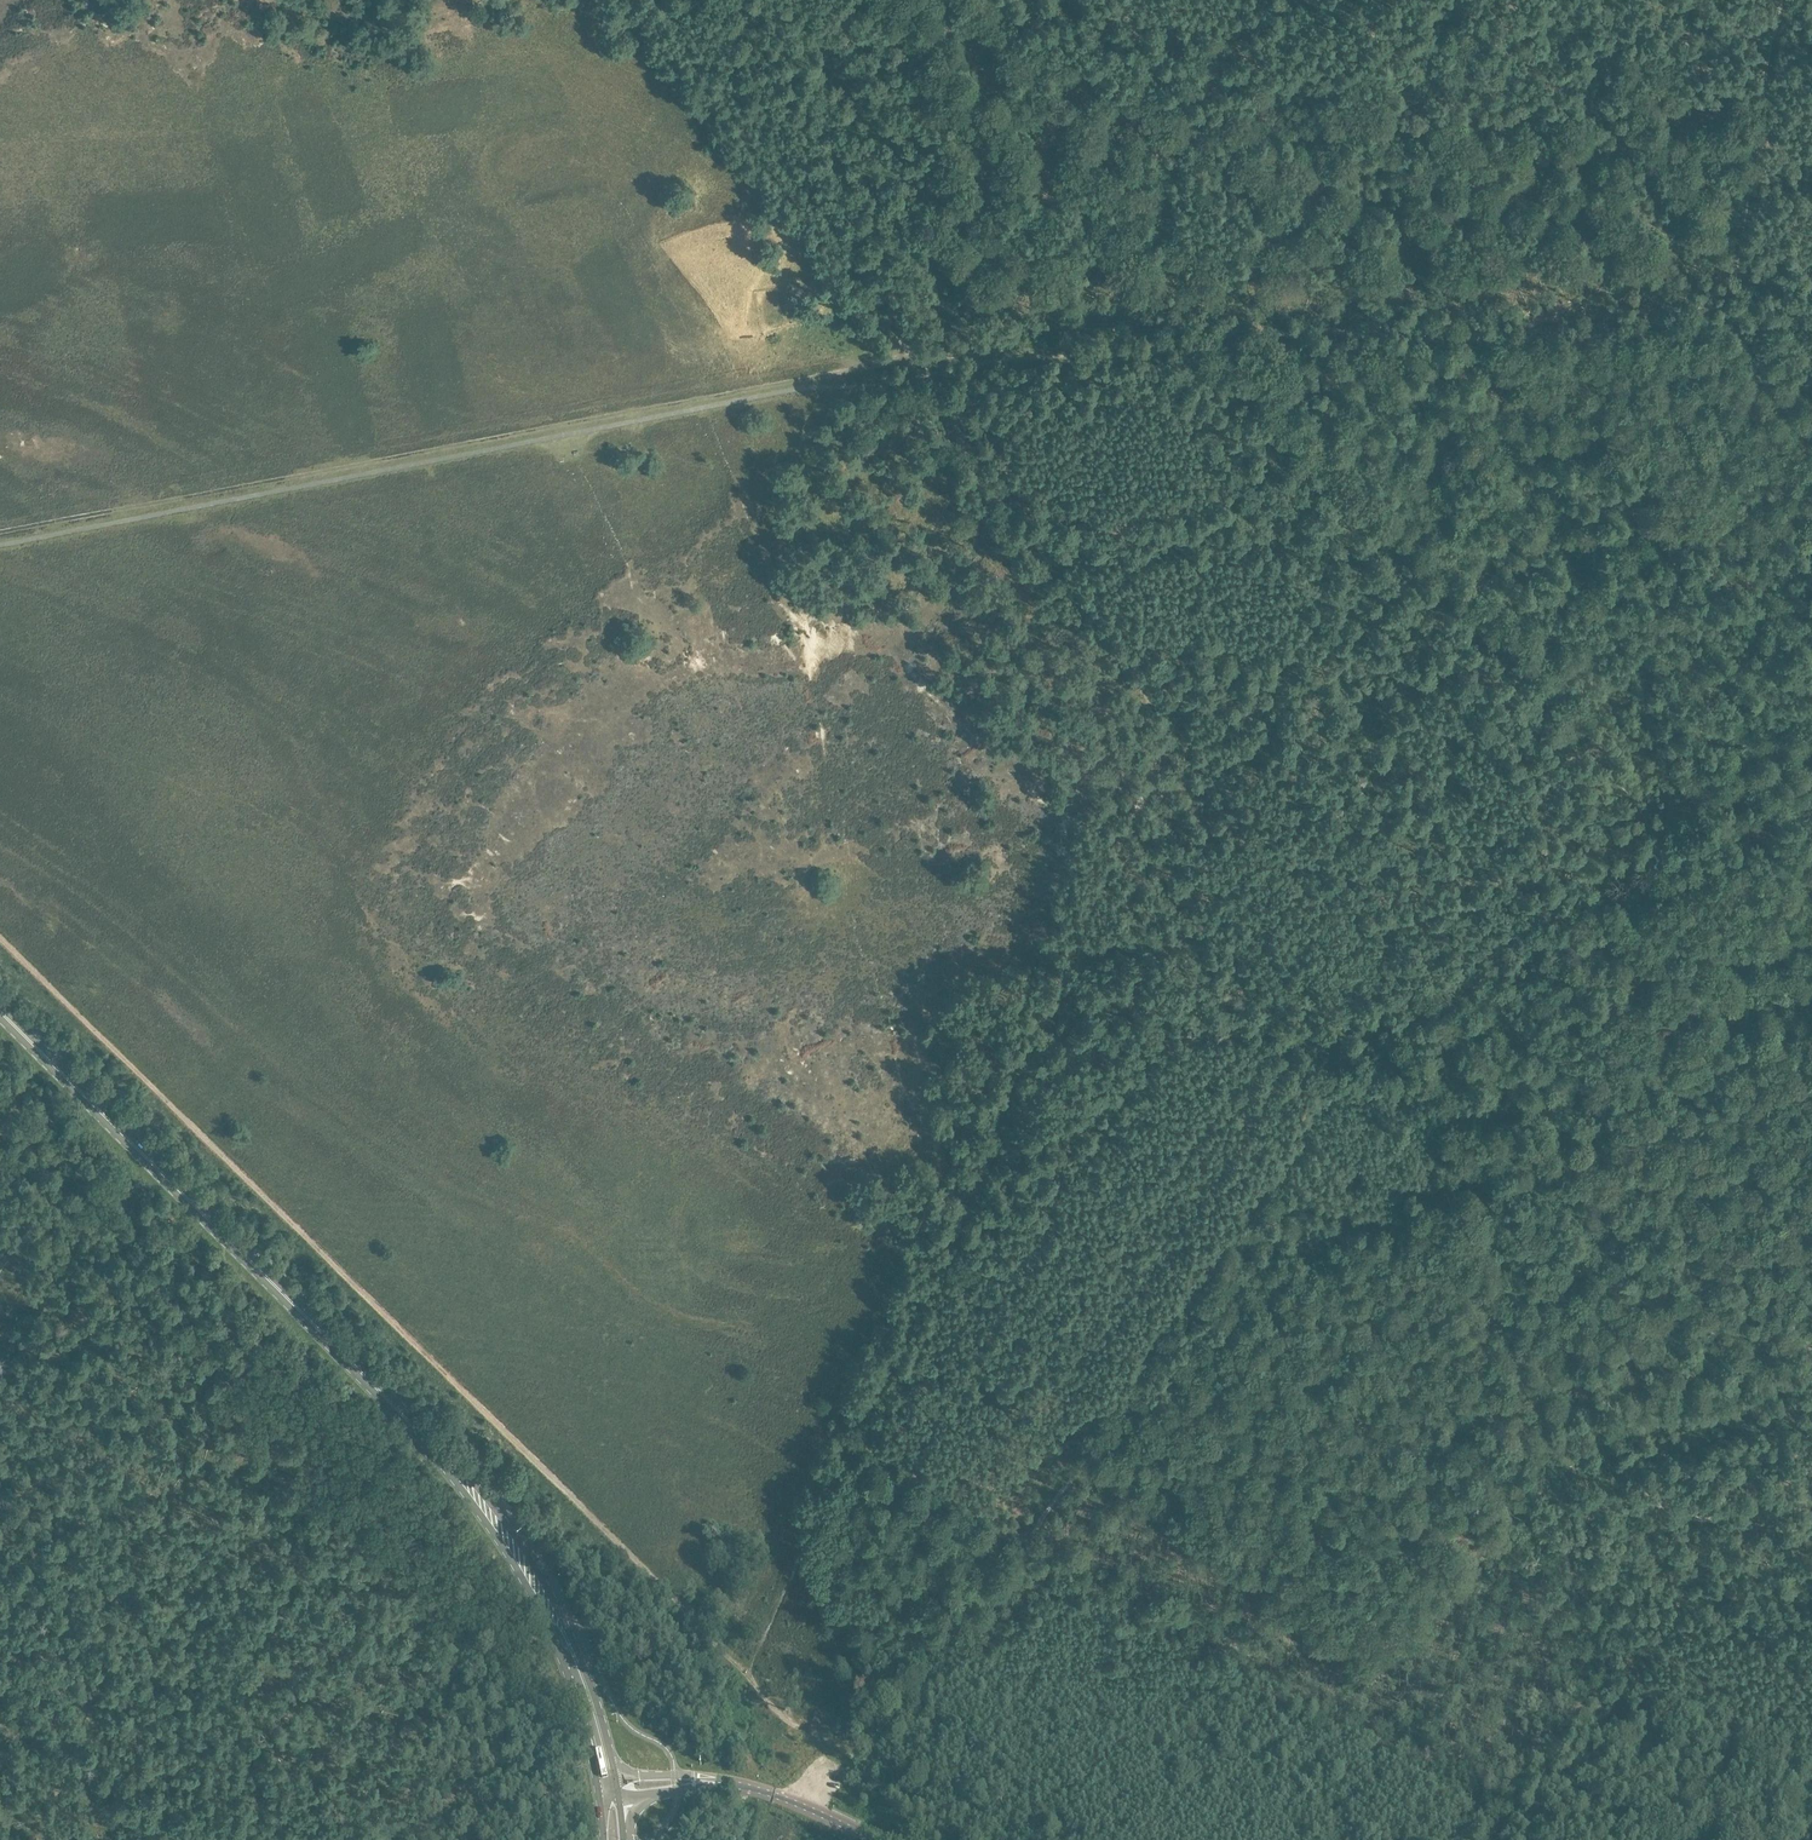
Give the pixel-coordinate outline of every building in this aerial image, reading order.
[(825,635),(831,637),(834,629),(828,627),(825,635)] [(782,656),(786,667),(793,665),(789,654),(782,656)]
